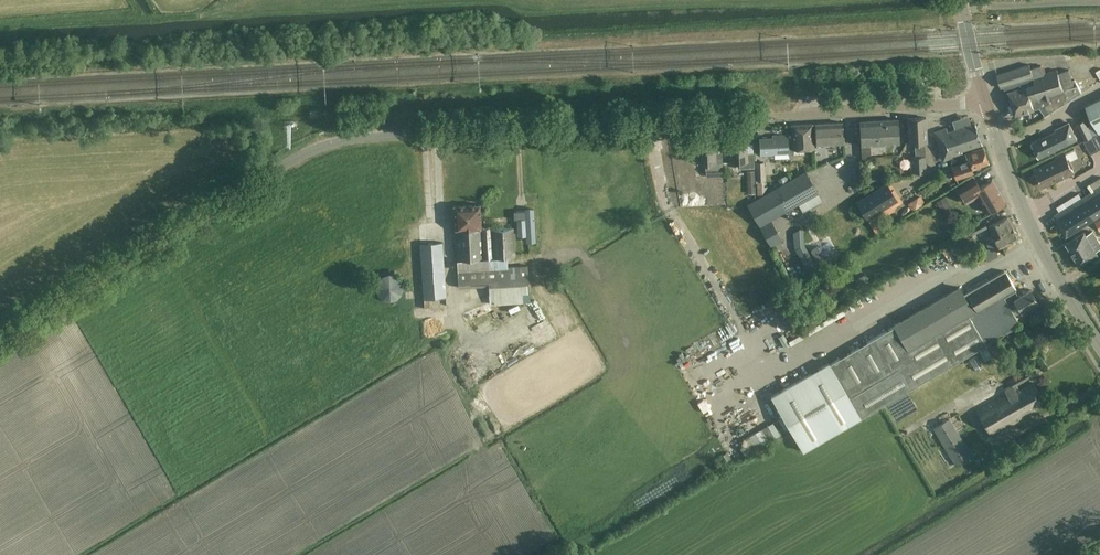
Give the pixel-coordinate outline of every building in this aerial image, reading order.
[(1029,64),(997,74),(1001,87),(1004,86),(1008,100),(1010,99),(1015,115),(1040,107),(1045,115),(1082,92),(1074,79),(1072,80),(1069,69),(1058,73),(1057,69),(1044,74),(1041,65),(1031,68),(1029,64)] [(1090,114),(1099,133),(1099,132),(1099,98),(1086,105),(1090,114)] [(961,150),(982,143),(975,118),(971,120),(968,111),(952,116),(956,126),(948,129),(946,125),(934,130),(943,160),(962,154),(961,150)] [(927,142),(926,117),(907,118),(908,143),(914,143),(915,156),(911,157),(912,173),(927,172),(925,142),(927,142)] [(898,119),(860,121),(861,145),(899,143),(898,131),(898,120),(898,119)] [(1077,124),(1085,140),(1093,136),(1085,120),(1077,124)] [(843,143),(842,122),(815,123),(815,124),(816,124),(817,144),(816,144),(843,143)] [(1069,123),(1057,129),(1055,129),(1056,131),(1032,143),(1039,158),(1077,139),(1069,123)] [(813,124),(791,125),(792,137),(784,137),(784,135),(772,135),(772,138),(759,138),(760,152),(789,150),(789,148),(792,148),(814,147),(813,124)] [(737,168),(754,167),(754,156),(747,156),(746,139),(730,140),(731,162),(736,162),(737,168)] [(706,176),(724,176),(723,169),(722,158),(715,158),(714,141),(698,141),(699,164),(705,163),(705,170),(706,170),(706,176)] [(966,156),(960,158),(962,163),(951,166),(955,179),(972,173),(971,169),(979,166),(979,165),(987,162),(983,148),(966,154),(966,156)] [(1058,180),(1074,173),(1065,153),(1056,158),(1056,160),(1035,170),(1043,187),(1057,180),(1058,180)] [(756,162),(757,180),(765,180),(764,161),(756,162)] [(822,201),(817,193),(805,172),(748,204),(760,225),(798,204),(803,212),(822,201)] [(966,203),(978,196),(987,212),(1004,202),(1005,202),(990,176),(983,181),(984,183),(979,186),(975,178),(958,189),(966,203)] [(887,183),(856,202),(867,219),(897,200),(887,183)] [(1055,215),(1058,220),(1058,221),(1066,235),(1099,214),(1099,187),(1055,215)] [(896,202),(900,209),(910,202),(905,195),(896,202)] [(457,260),(515,256),(513,227),(491,229),(491,227),(482,228),(480,205),(480,204),(454,206),(457,260)] [(533,205),(523,205),(524,215),(517,216),(518,233),(527,232),(527,240),(535,239),(533,205)] [(873,216),(869,219),(879,230),(883,228),(873,216)] [(1008,242),(1017,238),(1016,236),(1017,234),(1015,231),(1013,230),(1012,226),(1007,217),(988,226),(994,238),(989,241),(989,242),(980,246),(987,261),(998,255),(995,250),(1008,244),(1008,242)] [(771,247),(783,240),(771,220),(760,227),(771,247)] [(975,234),(987,228),(983,221),(972,226),(975,234)] [(1099,248),(1099,244),(1092,231),(1086,235),(1084,232),(1066,243),(1080,265),(1098,254),(1096,251),(1099,248)] [(424,308),(446,307),(442,242),(420,244),(424,308)] [(527,265),(458,270),(459,288),(488,286),(490,302),(529,299),(527,265)] [(895,326),(830,364),(829,362),(770,395),(783,417),(755,433),(762,445),(790,429),(802,450),(909,389),(1020,324),(1011,308),(1018,305),(1021,311),(1038,302),(1030,289),(1016,298),(1012,292),(1015,290),(1016,288),(1006,271),(1004,271),(1004,270),(963,294),(959,287),(896,323),(894,325),(895,326)] [(402,283),(401,281),(400,279),(399,277),(397,276),(395,275),(393,274),(391,274),(389,274),(387,274),(385,275),(383,276),(381,277),(379,278),(378,280),(377,282),(377,284),(377,287),(377,289),(378,291),(379,293),(380,294),(381,296),(383,297),(385,298),(387,299),(389,299),(391,299),(394,298),(396,298),(397,296),(399,295),(400,293),(401,291),(402,289),(402,287),(402,285),(402,283)] [(461,347),(456,350),(460,361),(466,359),(461,347)] [(696,370),(703,366),(692,348),(685,353),(696,370)] [(969,360),(975,370),(983,366),(976,355),(969,360)] [(1020,415),(1043,402),(1033,383),(1020,390),(1016,385),(1029,377),(1026,372),(1019,376),(1018,375),(1009,380),(1012,385),(975,407),(991,435),(1022,418),(1020,415)] [(956,466),(981,451),(958,413),(933,428),(956,466)]
